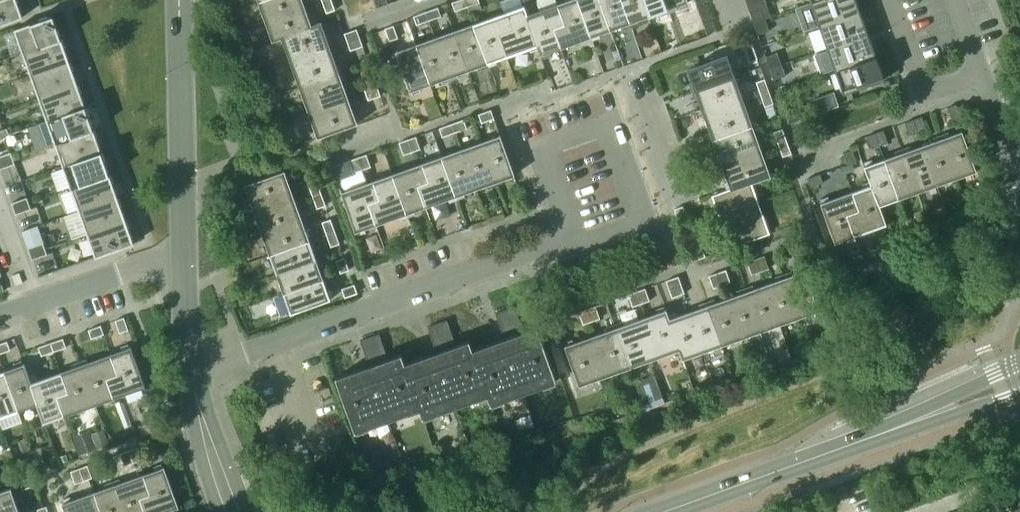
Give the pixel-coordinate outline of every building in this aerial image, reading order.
[(17,0),(0,0),(0,25),(23,17),(17,0)] [(265,19),(305,5),(303,0),(262,0),(259,1),(265,19)] [(335,9),(332,0),(324,0),(323,0),(327,12),(335,9)] [(465,0),(458,0),(452,2),(455,10),(467,6),(465,0)] [(558,3),(565,24),(555,28),(561,47),(583,39),(584,43),(593,40),(578,0),(567,0),(558,3)] [(593,40),(601,37),(599,33),(610,29),(600,0),(578,0),(593,40)] [(610,29),(622,25),(624,29),(631,27),(621,0),(600,0),(610,29)] [(631,27),(639,24),(638,19),(649,15),(643,0),(621,0),(631,27)] [(649,15),(660,11),(662,16),(669,13),(665,0),(643,0),(649,15)] [(669,13),(677,10),(676,6),(688,2),(687,0),(665,0),(669,13)] [(857,0),(818,0),(811,2),(819,25),(860,11),(857,0)] [(558,3),(528,14),(527,14),(539,49),(541,55),(542,54),(544,58),(550,56),(548,51),(561,47),(555,28),(565,24),(558,3)] [(316,23),(316,22),(313,14),(309,16),(305,5),(265,19),(272,40),(282,36),(316,23)] [(524,5),(505,12),(512,33),(501,37),(507,57),(529,49),(531,52),(539,49),(527,14),(528,14),(524,5)] [(437,7),(426,12),(429,20),(441,16),(437,7)] [(766,19),(762,7),(750,11),(754,23),(766,19)] [(827,48),(868,33),(860,11),(819,25),(827,48)] [(429,20),(426,12),(414,16),(417,25),(429,20)] [(505,12),(474,23),(489,66),(497,63),(496,61),(507,57),(501,37),(512,33),(505,12)] [(61,38),(53,15),(15,29),(23,51),(61,38)] [(766,19),(754,23),(758,35),(770,31),(766,19)] [(282,36),(289,55),(308,48),(313,59),(333,52),(325,29),(329,27),(326,20),(323,22),(322,20),(316,22),(316,23),(282,36)] [(474,23),(454,30),(468,71),(480,67),(481,69),(489,66),(474,23)] [(394,25),(385,28),(390,40),(398,37),(394,25)] [(348,41),(360,37),(357,29),(345,33),(348,41)] [(454,30),(436,37),(451,81),(459,78),(457,75),(468,71),(454,30)] [(877,56),(868,33),(827,48),(835,71),(877,56)] [(351,50),(363,46),(360,37),(348,41),(351,50)] [(436,37),(416,44),(430,84),(442,80),(443,83),(451,81),(436,37)] [(69,61),(61,38),(23,51),(31,74),(69,61)] [(396,51),(411,92),(412,91),(414,94),(421,92),(419,88),(430,84),(416,44),(396,51)] [(749,62),(758,59),(753,46),(745,49),(749,62)] [(289,55),(300,85),(343,70),(340,62),(337,63),(333,52),(313,59),(308,48),(289,55)] [(778,52),(766,57),(770,68),(782,64),(778,52)] [(690,91),(735,75),(728,55),(688,69),(692,82),(687,83),(690,91)] [(835,71),(844,94),(885,79),(877,56),(835,71)] [(77,83),(69,61),(31,74),(39,97),(77,83)] [(782,64),(770,68),(774,80),(786,75),(782,64)] [(300,85),(307,104),(327,97),(331,109),(351,102),(343,79),(346,78),(343,70),(300,85)] [(728,112),(746,105),(735,75),(690,91),(693,100),(698,98),(702,109),(723,101),(728,112)] [(756,83),(761,95),(770,92),(766,79),(756,83)] [(366,93),(378,89),(375,80),(363,85),(366,93)] [(47,120),(86,106),(77,83),(39,97),(47,120)] [(369,102),(381,97),(378,89),(366,93),(369,102)] [(266,97),(264,91),(257,94),(259,100),(266,97)] [(770,92),(761,95),(766,107),(774,104),(770,92)] [(355,113),(351,102),(331,109),(327,97),(307,104),(318,135),(359,121),(358,119),(361,118),(359,112),(355,113)] [(708,140),(753,124),(746,105),(728,112),(723,101),(702,109),(710,131),(705,132),(708,140)] [(951,119),(957,117),(961,116),(957,104),(947,107),(951,119)] [(94,129),(86,106),(47,120),(55,142),(94,129)] [(797,107),(786,111),(790,123),(801,118),(797,107)] [(483,124),(495,119),(492,110),(479,115),(483,124)] [(912,120),(916,131),(925,128),(921,117),(912,120)] [(465,120),(453,125),(456,134),(469,129),(465,120)] [(912,120),(904,123),(908,134),(916,131),(912,120)] [(764,156),(753,124),(708,140),(711,149),(716,147),(720,159),(741,151),(745,163),(764,156)] [(456,134),(453,125),(441,130),(444,138),(456,134)] [(0,130),(0,136),(9,133),(7,128),(0,130)] [(102,152),(94,129),(55,142),(64,165),(102,152)] [(783,129),(775,132),(780,144),(787,141),(783,129)] [(875,133),(879,145),(888,142),(883,130),(875,133)] [(949,132),(942,134),(957,177),(977,171),(962,131),(950,135),(949,132)] [(867,136),(870,143),(871,148),(879,145),(875,133),(867,136)] [(480,141),(496,185),(505,182),(503,177),(514,174),(500,134),(480,141)] [(934,141),(923,145),(937,185),(957,177),(942,134),(933,137),(934,141)] [(418,137),(409,140),(413,152),(422,149),(418,137)] [(404,156),(413,152),(409,140),(400,144),(404,156)] [(460,148),(475,188),(485,184),(487,188),(496,185),(480,141),(460,148)] [(787,141),(780,144),(784,156),(792,153),(787,141)] [(910,145),(902,148),(918,191),(937,185),(923,145),(912,149),(910,145)] [(441,155),(457,199),(465,196),(463,192),(475,188),(460,148),(441,155)] [(896,154),(885,158),(899,198),(918,191),(902,148),(894,151),(896,154)] [(844,153),(848,165),(857,162),(853,150),(844,153)] [(771,176),(764,156),(745,163),(741,151),(720,159),(730,188),(731,189),(752,182),(771,176)] [(11,152),(4,155),(8,166),(15,163),(11,152)] [(110,174),(102,152),(64,165),(72,188),(110,174)] [(371,167),(367,155),(359,158),(363,170),(371,167)] [(441,155),(422,161),(429,180),(418,184),(425,205),(447,198),(449,202),(457,199),(441,155)] [(363,170),(359,158),(351,161),(355,173),(363,170)] [(864,166),(870,181),(871,183),(872,183),(880,205),(899,198),(885,158),(873,163),(872,159),(864,162),(865,165),(864,166)] [(429,180),(422,161),(391,172),(407,216),(416,213),(414,209),(425,205),(418,184),(429,180)] [(245,185),(253,206),(273,199),(276,209),(296,202),(288,179),(292,178),(289,170),(286,172),(285,170),(245,185)] [(399,219),(407,216),(391,172),(373,178),(379,199),(367,203),(375,223),(398,215),(399,219)] [(118,197),(110,174),(72,188),(80,211),(118,197)] [(808,178),(809,182),(811,187),(823,182),(820,174),(808,178)] [(364,227),(375,223),(367,203),(379,199),(373,178),(341,190),(355,230),(358,230),(359,233),(366,231),(364,227)] [(309,184),(314,196),(322,194),(317,181),(309,184)] [(887,223),(880,205),(872,183),(871,183),(870,181),(862,184),(864,187),(853,191),(859,209),(848,213),(855,235),(887,223)] [(759,202),(752,182),(731,189),(730,188),(710,195),(711,197),(707,199),(709,206),(714,204),(722,227),(744,219),(740,209),(759,202)] [(835,242),(855,235),(848,213),(859,209),(853,191),(830,199),(828,196),(821,199),(822,202),(821,203),(835,242)] [(322,194),(314,196),(318,209),(326,206),(322,194)] [(31,208),(27,197),(20,200),(24,211),(31,208)] [(126,219),(118,197),(80,211),(88,234),(126,219)] [(300,213),(296,202),(276,209),(273,199),(253,206),(263,235),(307,220),(304,212),(300,213)] [(20,200),(12,203),(17,214),(24,211),(20,200)] [(771,233),(759,202),(740,209),(744,219),(722,227),(726,239),(721,240),(724,248),(729,246),(730,248),(771,233)] [(674,209),(679,221),(687,218),(683,206),(674,209)] [(134,243),(126,219),(88,234),(96,256),(134,243)] [(263,235),(270,254),(311,240),(306,229),(309,228),(307,220),(263,235)] [(323,223),(327,235),(335,233),(331,221),(323,223)] [(335,233),(327,235),(331,247),(339,244),(335,233)] [(315,251),(311,240),(270,254),(277,274),(321,258),(318,250),(315,251)] [(44,242),(36,245),(40,257),(48,254),(44,242)] [(36,245),(28,248),(32,259),(40,257),(36,245)] [(803,253),(800,246),(788,249),(791,258),(803,253)] [(693,261),(705,256),(702,248),(690,252),(693,261)] [(896,249),(884,253),(885,256),(888,265),(900,260),(896,249)] [(757,259),(760,270),(769,267),(765,256),(757,259)] [(866,262),(870,272),(888,266),(888,265),(885,256),(866,262)] [(277,274),(284,293),(325,279),(320,267),(324,265),(321,258),(277,274)] [(340,273),(348,270),(344,259),(336,261),(340,273)] [(757,259),(748,262),(752,274),(760,270),(757,259)] [(864,263),(850,268),(854,278),(867,273),(864,263)] [(727,270),(718,272),(722,284),(731,281),(727,270)] [(782,273),(798,317),(818,310),(804,270),(792,274),(791,270),(782,273)] [(718,272),(709,276),(714,287),(722,284),(718,272)] [(766,284),(779,324),(798,317),(782,273),(774,276),(776,280),(766,284)] [(666,281),(669,290),(681,285),(678,277),(666,281)] [(329,290),(325,279),(284,293),(291,313),(332,298),(332,297),(335,296),(332,289),(329,290)] [(744,287),(760,331),(779,324),(766,284),(754,288),(752,284),(744,287)] [(681,285),(669,290),(672,298),(684,293),(681,285)] [(342,290),(344,297),(356,293),(353,286),(342,290)] [(726,298),(741,337),(760,331),(744,287),(736,290),(737,294),(726,298)] [(638,292),(642,303),(651,300),(646,289),(638,292)] [(638,292),(630,295),(634,306),(642,303),(638,292)] [(705,301),(721,345),(741,337),(726,298),(715,302),(713,298),(705,301)] [(702,351),(721,345),(705,301),(698,304),(699,308),(688,312),(702,351)] [(504,337),(470,349),(487,394),(491,403),(555,381),(536,325),(523,330),(514,305),(495,312),(504,337)] [(588,309),(592,321),(601,318),(597,306),(588,309)] [(642,340),(649,360),(679,349),(680,348),(667,315),(668,314),(667,310),(664,309),(663,306),(656,309),(658,312),(646,316),(653,335),(642,340)] [(588,309),(579,313),(584,325),(592,321),(588,309)] [(680,348),(679,349),(682,358),(702,351),(688,312),(678,316),(676,311),(668,314),(667,315),(680,348)] [(615,323),(630,366),(649,360),(642,340),(653,335),(646,316),(624,324),(622,320),(615,323)] [(120,332),(129,330),(125,317),(116,320),(120,332)] [(423,417),(487,394),(470,349),(467,339),(455,344),(446,318),(427,325),(437,351),(404,363),(420,408),(423,417)] [(608,329),(597,333),(603,354),(591,358),(599,378),(630,366),(615,323),(607,326),(608,329)] [(101,326),(90,329),(93,338),(104,333),(101,326)] [(355,431),(420,408),(404,363),(401,353),(388,357),(380,333),(360,340),(369,364),(335,376),(355,431)] [(580,385),(599,378),(591,358),(603,354),(597,333),(574,342),(572,338),(565,341),(567,344),(565,345),(580,385)] [(66,346),(63,339),(51,343),(54,350),(66,346)] [(8,342),(8,341),(0,344),(0,353),(10,349),(8,342)] [(51,343),(39,347),(42,355),(54,350),(51,343)] [(122,349),(110,354),(118,374),(107,378),(114,398),(146,387),(130,343),(121,346),(122,349)] [(79,361),(95,405),(114,398),(107,378),(118,374),(110,354),(88,362),(87,358),(79,361)] [(3,371),(18,411),(38,404),(29,378),(24,364),(22,364),(21,361),(14,364),(15,367),(3,371)] [(57,396),(64,416),(95,405),(79,361),(71,364),(72,367),(60,371),(68,392),(57,396)] [(18,411),(3,371),(0,372),(0,417),(18,411)] [(29,378),(38,404),(45,423),(64,416),(57,396),(68,392),(60,371),(39,379),(38,375),(29,378)] [(662,397),(654,375),(636,381),(644,404),(662,397)] [(531,413),(513,419),(517,431),(535,425),(531,413)] [(129,437),(137,434),(134,424),(125,428),(129,437)] [(73,434),(80,454),(97,449),(90,429),(73,434)] [(104,429),(92,433),(98,449),(110,444),(104,429)] [(138,446),(130,449),(135,461),(143,458),(138,446)] [(122,453),(127,464),(135,461),(130,449),(122,453)] [(66,454),(60,457),(62,462),(69,460),(66,454)] [(145,472),(152,492),(141,496),(146,511),(160,511),(179,505),(163,462),(155,465),(157,468),(145,472)] [(89,464),(80,467),(85,479),(94,476),(89,464)] [(85,479),(80,467),(72,470),(77,483),(85,479)] [(141,496),(152,492),(145,472),(122,480),(121,477),(113,480),(125,511),(146,511),(141,496)] [(36,484),(36,483),(33,476),(22,481),(25,488),(36,484)] [(113,480),(105,483),(106,486),(95,490),(102,510),(96,511),(125,511),(113,480)] [(18,507),(11,488),(0,492),(0,511),(4,511),(18,507)] [(102,510),(95,490),(73,498),(72,495),(64,498),(65,501),(64,502),(68,511),(96,511),(102,510)]
